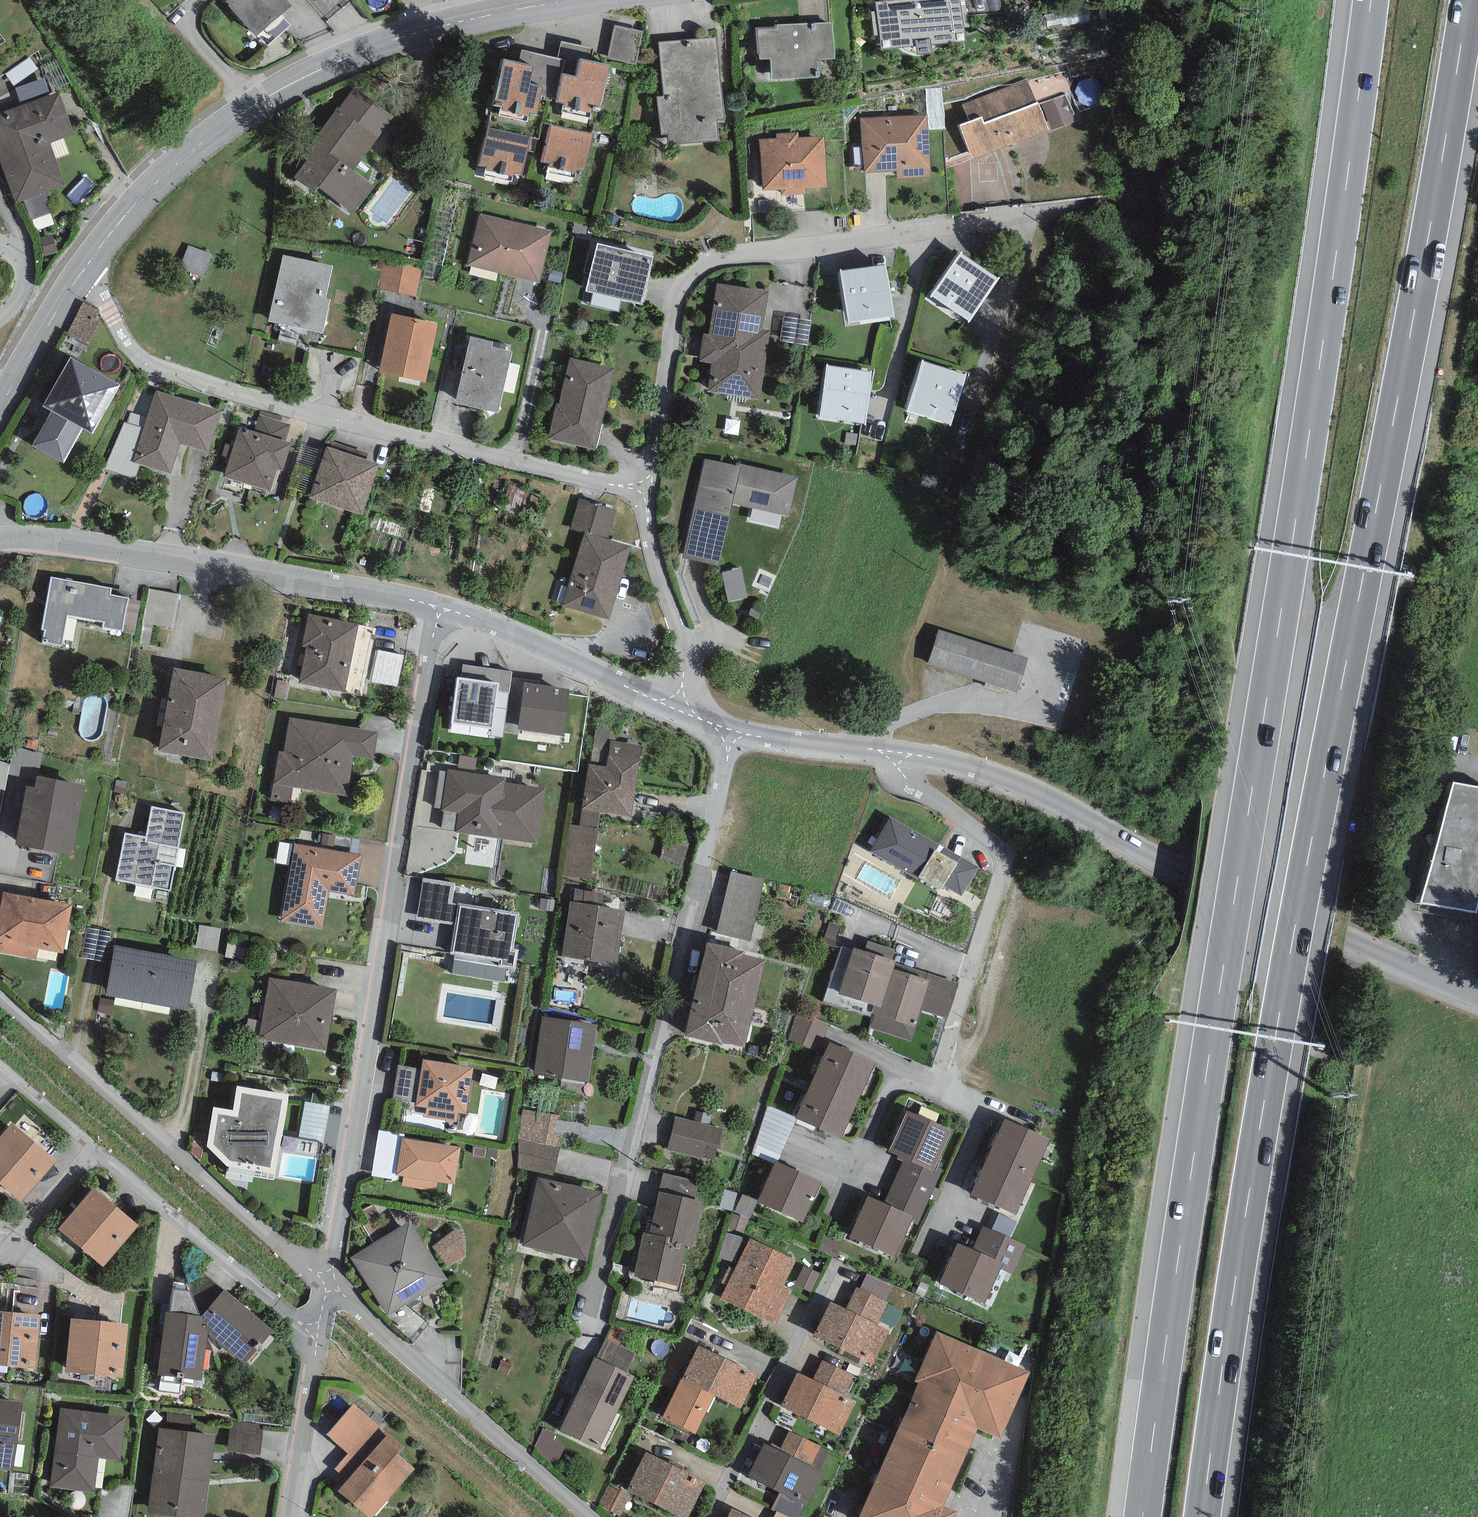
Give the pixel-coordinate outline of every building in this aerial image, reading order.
[(286,0),(227,0),(226,2),(257,36),(291,6),(286,0)] [(875,1),(876,11),(871,12),(874,36),(879,35),(882,49),(916,45),(917,55),(932,53),(931,44),(965,41),(959,0),(888,0),(875,1)] [(833,22),(775,24),(775,29),(759,29),(760,59),(771,59),(771,80),(817,78),(817,59),(834,58),(833,22)] [(643,31),(615,25),(607,59),(636,65),(643,31)] [(717,37),(659,42),(664,96),(657,97),(661,135),(668,134),(669,145),(719,141),(717,119),(724,118),(717,37)] [(565,60),(562,73),(576,76),(580,58),(590,60),(593,49),(561,41),(558,58),(565,60)] [(558,58),(522,50),(519,62),(534,65),(530,84),(543,86),(541,96),(545,97),(544,99),(552,101),(552,97),(556,98),(562,73),(565,60),(558,58)] [(29,57),(5,74),(14,86),(38,69),(29,57)] [(590,60),(580,58),(576,76),(562,73),(556,98),(556,101),(564,103),(562,112),(590,118),(593,106),(601,108),(611,65),(590,60)] [(519,62),(503,59),(493,105),(501,107),(499,116),(527,122),(529,112),(537,114),(541,96),(543,86),(530,84),(534,65),(519,62)] [(45,78),(15,88),(22,106),(51,96),(45,78)] [(1026,79),(962,105),(969,122),(958,125),(972,159),(1050,131),(1038,102),(1036,102),(1026,79)] [(355,87),(339,109),(378,139),(394,117),(355,87)] [(0,114),(0,161),(16,203),(65,185),(49,143),(74,134),(59,93),(51,96),(22,106),(0,114)] [(1065,94),(1041,104),(1052,130),(1075,121),(1065,94)] [(339,109),(337,108),(300,155),(308,160),(295,178),(315,193),(319,188),(352,213),(373,185),(354,171),(378,139),(339,109)] [(927,114),(860,118),(863,172),(897,170),(897,178),(930,177),(927,114)] [(593,134),(551,123),(542,160),(549,162),(546,173),(575,180),(578,169),(584,170),(593,134)] [(530,137),(488,128),(479,165),(486,167),(484,175),(512,182),(514,173),(522,175),(530,137)] [(798,132),(776,133),(776,138),(760,139),(762,190),(781,190),(781,195),(806,194),(805,188),(826,187),(824,136),(799,137),(798,132)] [(552,231),(480,213),(467,265),(540,283),(552,231)] [(654,257),(597,243),(586,290),(593,293),(622,299),(642,305),(654,257)] [(999,278),(961,252),(931,295),(970,322),(999,278)] [(333,266),(283,255),(268,321),(323,333),(330,299),(326,298),(333,266)] [(422,267),(383,259),(376,289),(415,297),(422,267)] [(886,264),(840,271),(848,323),(894,316),(886,264)] [(768,291),(717,283),(709,335),(704,334),(699,361),(712,363),(708,392),(760,400),(770,330),(762,328),(768,291)] [(619,312),(622,299),(593,293),(590,305),(619,312)] [(438,322),(391,313),(380,373),(426,382),(438,322)] [(812,321),(783,316),(779,341),(808,346),(812,321)] [(493,342),(470,336),(455,403),(498,413),(513,351),(492,347),(493,342)] [(120,385),(70,357),(43,406),(52,411),(32,446),(63,463),(83,428),(93,434),(120,385)] [(615,368),(570,358),(559,404),(556,403),(548,439),(596,450),(615,368)] [(967,375),(922,360),(906,411),(951,425),(967,375)] [(865,423),(872,371),(826,365),(819,417),(865,423)] [(222,411),(156,390),(144,428),(133,461),(141,463),(171,473),(180,444),(209,453),(222,411)] [(260,410),(254,432),(286,441),(291,425),(281,422),(283,417),(260,410)] [(144,428),(124,422),(104,468),(135,479),(141,463),(133,461),(144,428)] [(254,432),(239,427),(223,476),(271,491),(278,469),(282,471),(291,443),(286,441),(254,432)] [(332,442),(330,448),(366,460),(368,454),(332,442)] [(330,448),(326,446),(309,497),(362,515),(380,464),(366,460),(330,448)] [(798,476),(737,462),(736,466),(705,459),(682,557),(718,566),(733,504),(789,516),(798,476)] [(617,510),(579,498),(570,528),(584,532),(608,539),(617,510)] [(608,539),(584,532),(562,606),(610,620),(632,546),(608,539)] [(742,568),(722,572),(728,602),(748,598),(742,568)] [(112,588),(51,577),(42,629),(45,630),(43,642),(63,645),(68,616),(104,622),(103,628),(123,631),(129,598),(111,595),(112,588)] [(179,594),(148,588),(141,625),(172,631),(179,594)] [(140,600),(129,598),(123,631),(135,633),(140,600)] [(376,627),(308,614),(302,646),(306,647),(299,683),(363,695),(376,627)] [(1030,658),(938,630),(927,665),(1019,694),(1030,658)] [(404,655),(378,650),(372,682),(398,687),(404,655)] [(463,665),(461,678),(499,683),(498,692),(509,693),(512,672),(463,665)] [(229,679),(174,668),(158,751),(213,761),(229,679)] [(498,692),(499,683),(461,678),(458,677),(451,723),(493,729),(498,692)] [(569,688),(524,682),(518,730),(562,736),(569,688)] [(374,759),(378,732),(290,717),(284,752),(279,751),(269,805),(289,808),(293,787),(348,796),(355,756),(374,759)] [(642,745),(611,741),(607,767),(588,764),(581,810),(600,812),(631,817),(642,745)] [(0,761),(0,789),(4,791),(10,764),(0,761)] [(537,844),(545,789),(506,783),(507,778),(448,769),(447,772),(442,808),(441,811),(444,811),(458,814),(456,832),(537,844)] [(442,808),(447,772),(440,771),(434,807),(442,808)] [(71,855),(84,785),(37,776),(35,788),(26,786),(15,845),(71,855)] [(1453,782),(1420,902),(1476,912),(1477,902),(1477,786),(1453,782)] [(186,813),(151,805),(145,836),(125,832),(115,880),(170,891),(175,867),(176,867),(180,848),(178,848),(186,813)] [(590,880),(600,812),(581,810),(579,826),(570,824),(562,876),(590,880)] [(458,814),(444,811),(441,830),(456,832),(458,814)] [(960,857),(889,817),(870,850),(941,890),(944,886),(960,857)] [(688,843),(664,837),(659,858),(683,864),(688,843)] [(363,855),(294,843),(280,921),(322,929),(329,891),(355,896),(363,855)] [(979,867),(960,857),(944,886),(962,896),(979,867)] [(765,879),(730,871),(716,932),(751,940),(765,879)] [(455,882),(423,878),(417,920),(455,925),(458,903),(452,902),(455,882)] [(575,889),(573,902),(601,907),(604,893),(575,889)] [(2,891),(0,905),(0,953),(36,959),(38,949),(64,954),(73,904),(2,891)] [(557,900),(540,898),(539,910),(556,912),(557,900)] [(858,908),(836,898),(831,910),(853,919),(858,908)] [(573,902),(570,902),(562,957),(618,963),(625,911),(601,907),(573,902)] [(519,912),(458,903),(455,925),(450,954),(455,955),(454,959),(507,968),(516,969),(519,950),(513,949),(519,912)] [(841,926),(829,922),(822,943),(835,947),(841,926)] [(221,928),(199,925),(196,947),(218,950),(221,928)] [(111,931),(86,927),(81,958),(106,962),(111,931)] [(868,941),(865,951),(892,960),(896,950),(868,941)] [(744,952),(707,942),(684,1035),(722,1044),(722,1042),(744,1047),(766,960),(743,955),(744,952)] [(198,960),(115,944),(106,996),(188,1011),(198,960)] [(865,951),(853,948),(839,994),(875,1005),(881,1007),(896,963),(896,961),(892,960),(865,951)] [(504,982),(507,968),(454,959),(452,973),(504,982)] [(959,983),(896,963),(881,1007),(875,1005),(872,1014),(874,1015),(870,1028),(911,1041),(922,1010),(947,1018),(959,983)] [(337,989),(269,977),(258,1040),(326,1052),(337,989)] [(114,1000),(99,998),(97,1011),(111,1014),(114,1000)] [(597,1025),(542,1016),(533,1074),(589,1082),(597,1025)] [(830,1042),(813,1080),(858,1100),(875,1062),(830,1042)] [(474,1067),(423,1059),(421,1069),(398,1065),(393,1099),(417,1102),(416,1107),(426,1108),(425,1117),(457,1123),(458,1113),(466,1114),(474,1067)] [(842,1138),(858,1100),(813,1080),(796,1118),(842,1138)] [(288,1094),(236,1086),(233,1111),(213,1106),(207,1147),(227,1167),(275,1175),(288,1094)] [(330,1106),(305,1101),(298,1138),(323,1143),(330,1106)] [(778,1162),(796,1118),(768,1105),(752,1154),(774,1164),(775,1161),(778,1162)] [(557,1115),(523,1109),(517,1139),(519,1140),(559,1147),(561,1134),(554,1133),(557,1115)] [(952,1131),(907,1110),(888,1151),(904,1159),(933,1171),(935,1166),(952,1131)] [(722,1129),(676,1116),(667,1149),(713,1161),(722,1129)] [(1004,1119),(988,1157),(1033,1177),(1050,1139),(1004,1119)] [(13,1123),(0,1138),(0,1184),(21,1202),(57,1161),(13,1123)] [(405,1133),(379,1129),(371,1176),(396,1180),(397,1174),(402,1138),(404,1139),(405,1133)] [(404,1139),(402,1138),(397,1174),(403,1175),(402,1186),(436,1191),(437,1181),(454,1184),(460,1148),(404,1139)] [(559,1147),(519,1140),(518,1168),(554,1176),(559,1147)] [(1016,1215),(1033,1177),(988,1157),(970,1195),(1016,1215)] [(942,1169),(935,1166),(933,1171),(904,1159),(895,1179),(931,1195),(942,1169)] [(822,1181),(778,1162),(775,1161),(774,1164),(758,1202),(802,1222),(813,1197),(815,1198),(822,1181)] [(663,1173),(659,1191),(694,1199),(699,1181),(663,1173)] [(603,1193),(538,1178),(522,1246),(587,1261),(603,1193)] [(917,1226),(931,1195),(895,1179),(884,1203),(913,1216),(910,1222),(917,1226)] [(139,1225),(94,1188),(58,1229),(103,1267),(139,1225)] [(732,1211),(737,1193),(724,1189),(719,1207),(732,1211)] [(694,1199),(659,1191),(649,1234),(644,1233),(634,1276),(677,1286),(686,1247),(692,1248),(703,1201),(694,1199)] [(750,1217),(757,1200),(742,1194),(735,1211),(750,1217)] [(884,1203),(867,1196),(849,1236),(895,1256),(910,1222),(913,1216),(884,1203)] [(447,1279),(409,1220),(350,1258),(388,1316),(447,1279)] [(972,1250),(957,1243),(939,1284),(984,1305),(1000,1269),(1013,1274),(1026,1246),(983,1226),(972,1250)] [(456,1228),(432,1247),(448,1267),(466,1256),(464,1240),(456,1228)] [(749,1240),(725,1233),(718,1257),(737,1264),(749,1240)] [(796,1260),(750,1238),(749,1240),(737,1264),(720,1299),(776,1326),(793,1290),(783,1286),(796,1260)] [(820,1274),(803,1265),(794,1283),(810,1292),(820,1274)] [(867,1274),(860,1289),(886,1301),(893,1287),(867,1274)] [(187,1283),(173,1281),(169,1313),(166,1312),(157,1375),(201,1381),(208,1334),(202,1316),(187,1283)] [(846,1309),(830,1302),(814,1336),(873,1364),(889,1330),(877,1325),(888,1302),(886,1301),(860,1289),(857,1287),(846,1309)] [(223,1290),(202,1316),(208,1334),(244,1364),(274,1330),(223,1290)] [(40,1315),(0,1311),(0,1366),(35,1369),(40,1315)] [(129,1324),(71,1318),(66,1372),(123,1378),(129,1324)] [(920,1382),(895,1438),(961,1467),(979,1428),(1002,1438),(1031,1372),(937,1331),(916,1380),(920,1382)] [(636,1354),(605,1339),(596,1358),(626,1373),(636,1354)] [(741,1408),(758,1374),(698,1345),(662,1418),(695,1434),(715,1395),(741,1408)] [(596,1358),(594,1357),(559,1431),(599,1450),(634,1376),(626,1373),(596,1358)] [(853,1375),(822,1360),(813,1380),(798,1372),(781,1407),(840,1436),(857,1402),(843,1395),(853,1375)] [(0,1400),(0,1470),(13,1471),(22,1403),(0,1400)] [(415,1469),(399,1455),(405,1448),(354,1404),(326,1435),(347,1454),(334,1469),(347,1480),(338,1490),(368,1516),(373,1516),(415,1469)] [(120,1461),(126,1416),(60,1408),(51,1487),(94,1492),(99,1458),(120,1461)] [(167,1413),(165,1429),(190,1431),(192,1416),(167,1413)] [(263,1424),(230,1421),(227,1452),(260,1455),(263,1424)] [(159,1428),(148,1512),(186,1516),(205,1516),(216,1435),(190,1431),(165,1429),(159,1428)] [(556,1435),(543,1429),(534,1446),(554,1467),(565,1447),(553,1439),(556,1435)] [(828,1451),(789,1431),(780,1450),(765,1443),(748,1477),(779,1492),(805,1505),(806,1505),(822,1473),(819,1471),(828,1451)] [(961,1467),(895,1438),(860,1516),(955,1516),(957,1512),(944,1506),(961,1467)] [(646,1452),(627,1490),(681,1516),(689,1516),(706,1481),(646,1452)] [(631,1498),(609,1486),(599,1504),(621,1516),(631,1498)] [(779,1492),(771,1510),(776,1512),(776,1511),(790,1516),(799,1516),(805,1505),(779,1492)] [(731,1508),(727,1516),(749,1516),(731,1508)]
